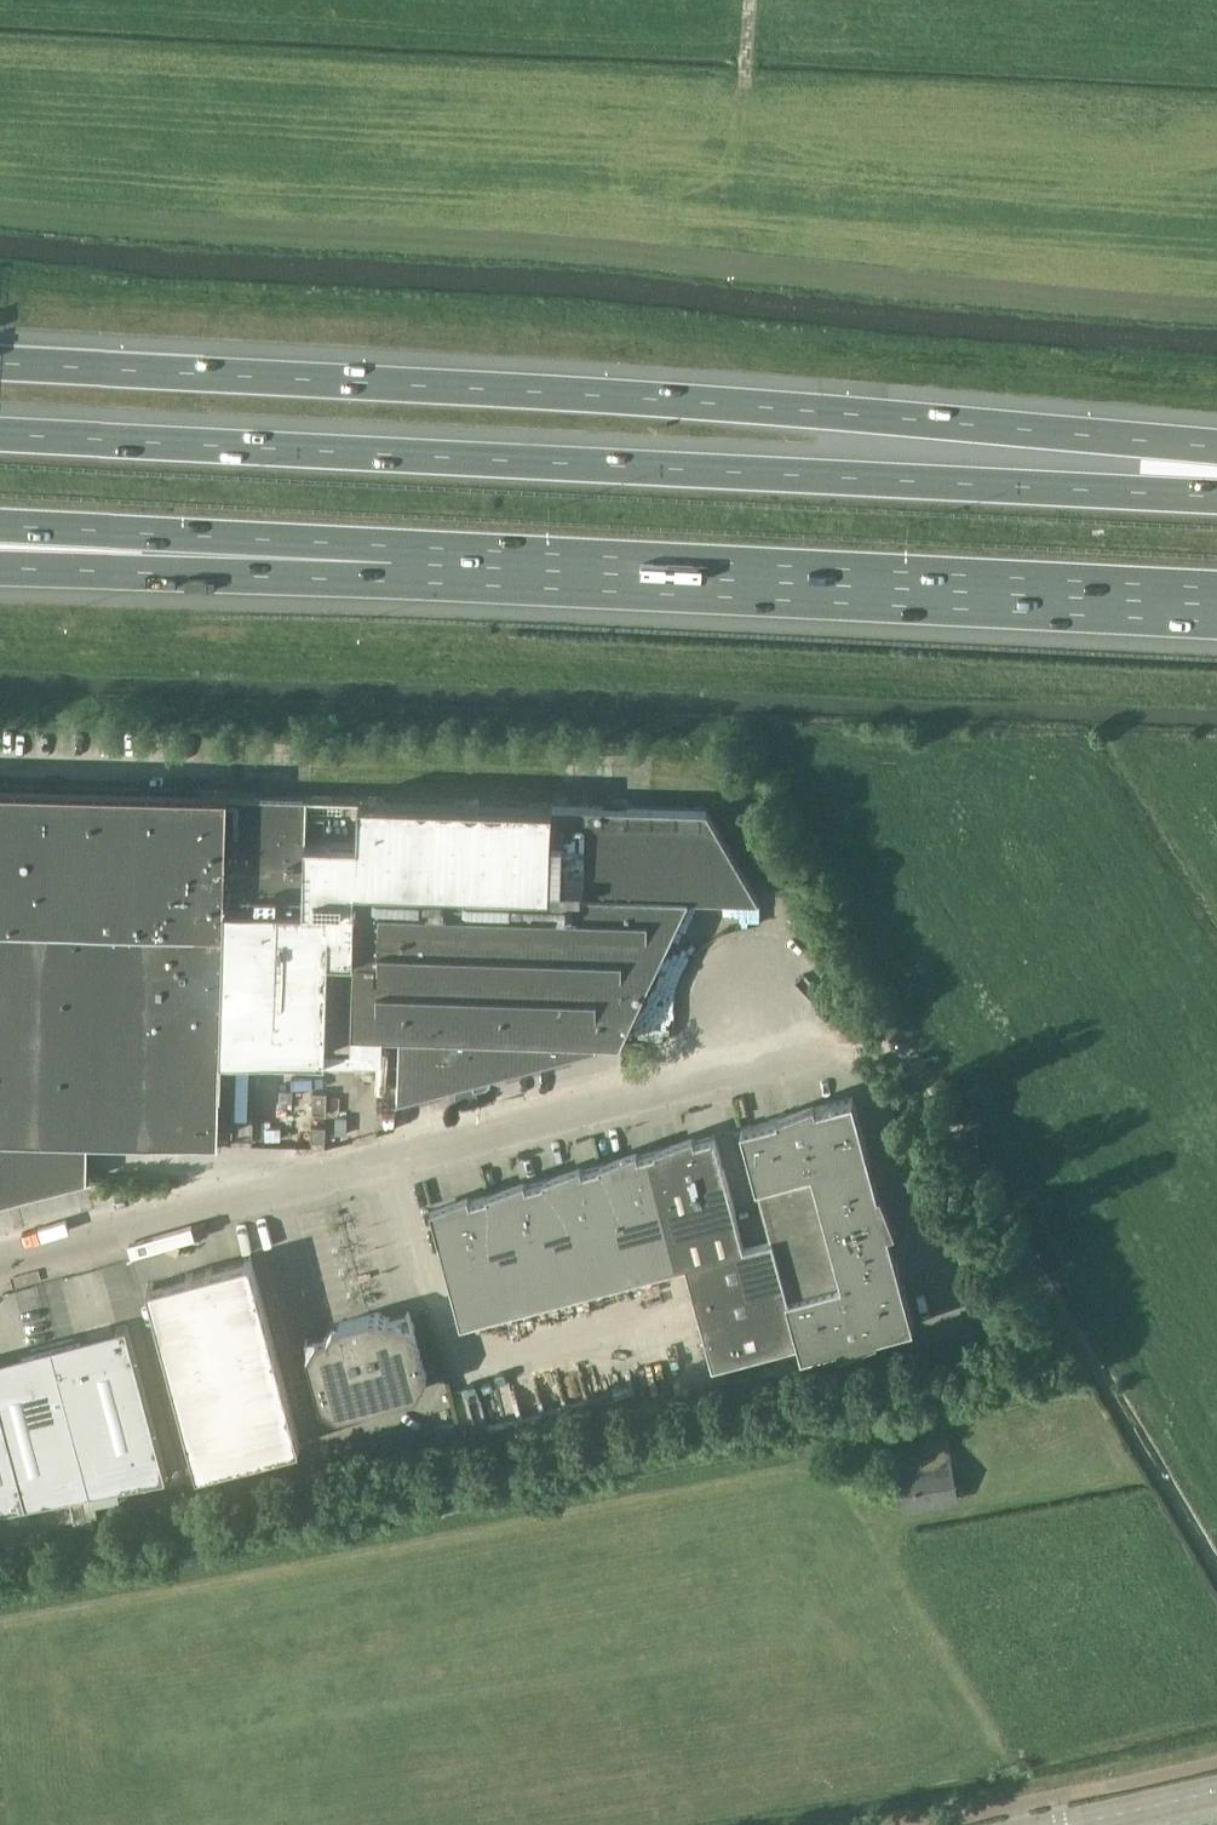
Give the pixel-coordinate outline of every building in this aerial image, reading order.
[(309,795),(0,787),(0,1202),(87,1179),(89,1133),(220,1136),(221,1087),(223,1087),(224,1050),(223,1050),(227,898),(305,900),(307,836),(309,795)] [(330,953),(356,954),(353,1028),(402,1030),(400,1094),(397,1094),(398,1096),(457,1080),(457,1098),(478,1092),(476,1083),(488,1080),(489,1079),(491,1078),(492,1076),(493,1074),(493,1071),(600,1042),(600,1041),(598,1042),(598,1036),(622,1037),(690,894),(761,896),(710,808),(360,796),(359,837),(307,836),(305,900),(227,898),(223,1050),(224,1050),(327,1053),(330,953)] [(327,1112),(328,1090),(314,1089),(313,1111),(327,1112)] [(799,1110),(827,1221),(884,1207),(855,1095),(799,1110)] [(770,1235),(771,1235),(827,1221),(799,1110),(743,1125),(770,1235)] [(327,1138),(327,1123),(313,1123),(312,1137),(327,1138)] [(660,1147),(690,1259),(744,1245),(743,1242),(716,1131),(714,1132),(660,1147)] [(633,1274),(688,1260),(690,1259),(660,1147),(603,1162),(633,1274)] [(576,1289),(633,1274),(603,1162),(546,1177),(576,1289)] [(519,1304),(576,1289),(546,1177),(489,1192),(519,1304)] [(519,1304),(489,1192),(433,1207),(462,1319),(519,1304)] [(884,1207),(827,1221),(771,1235),(787,1296),(900,1266),(884,1207)] [(744,1245),(690,1259),(688,1260),(714,1361),(799,1339),(787,1296),(771,1235),(770,1235),(743,1242),(744,1245)] [(198,1470),(301,1442),(251,1255),(148,1282),(198,1470)] [(900,1266),(787,1296),(799,1339),(800,1339),(803,1353),(915,1323),(900,1266)] [(419,1388),(428,1373),(414,1321),(412,1320),(410,1309),(387,1315),(379,1310),(334,1322),(329,1331),(306,1337),(309,1347),(308,1349),(322,1401),(337,1410),(419,1388)] [(82,1335),(53,1343),(92,1491),(168,1476),(127,1323),(116,1326),(118,1333),(82,1342),(81,1337),(83,1336),(82,1335)] [(0,1364),(0,1400),(27,1503),(92,1491),(53,1343),(23,1351),(23,1352),(25,1352),(26,1357),(0,1364)] [(27,1503),(0,1400),(0,1508),(27,1503)] [(906,1506),(959,1496),(951,1451),(898,1460),(906,1506)]
